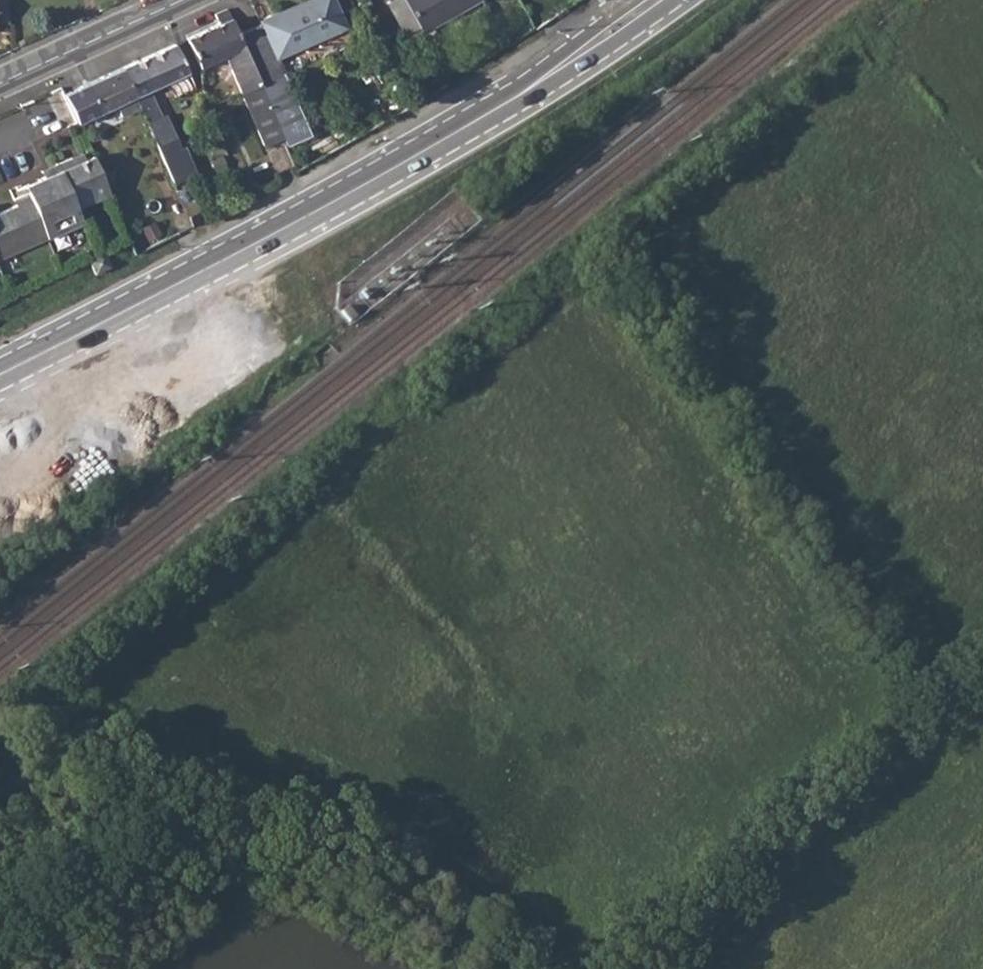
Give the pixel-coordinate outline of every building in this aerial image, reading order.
[(260,19),(277,57),(340,28),(332,10),(337,7),(334,0),(305,0),(260,19)] [(389,1),(406,33),(419,26),(423,31),(479,0),(390,0),(389,1)] [(228,8),(217,13),(221,23),(188,38),(201,67),(226,55),(232,69),(231,69),(263,146),(282,137),(260,84),(241,39),(228,8)] [(175,44),(123,67),(142,110),(147,122),(173,185),(196,176),(185,146),(181,148),(166,114),(161,116),(149,90),(188,72),(175,44)] [(123,67),(65,94),(67,98),(77,120),(78,122),(108,109),(117,104),(123,117),(142,110),(123,67)] [(283,75),(260,84),(282,137),(286,146),(309,136),(283,75)] [(61,86),(52,91),(68,127),(78,122),(77,120),(67,98),(65,94),(61,86)] [(82,153),(72,157),(75,164),(85,159),(82,153)] [(82,222),(76,208),(109,193),(93,156),(85,159),(75,164),(72,157),(55,165),(57,171),(44,177),(9,192),(12,199),(18,197),(20,203),(15,205),(0,212),(0,258),(82,222)] [(55,165),(42,171),(44,177),(57,171),(55,165)] [(18,197),(12,199),(15,205),(20,203),(18,197)] [(88,258),(96,274),(111,266),(103,251),(88,258)]
